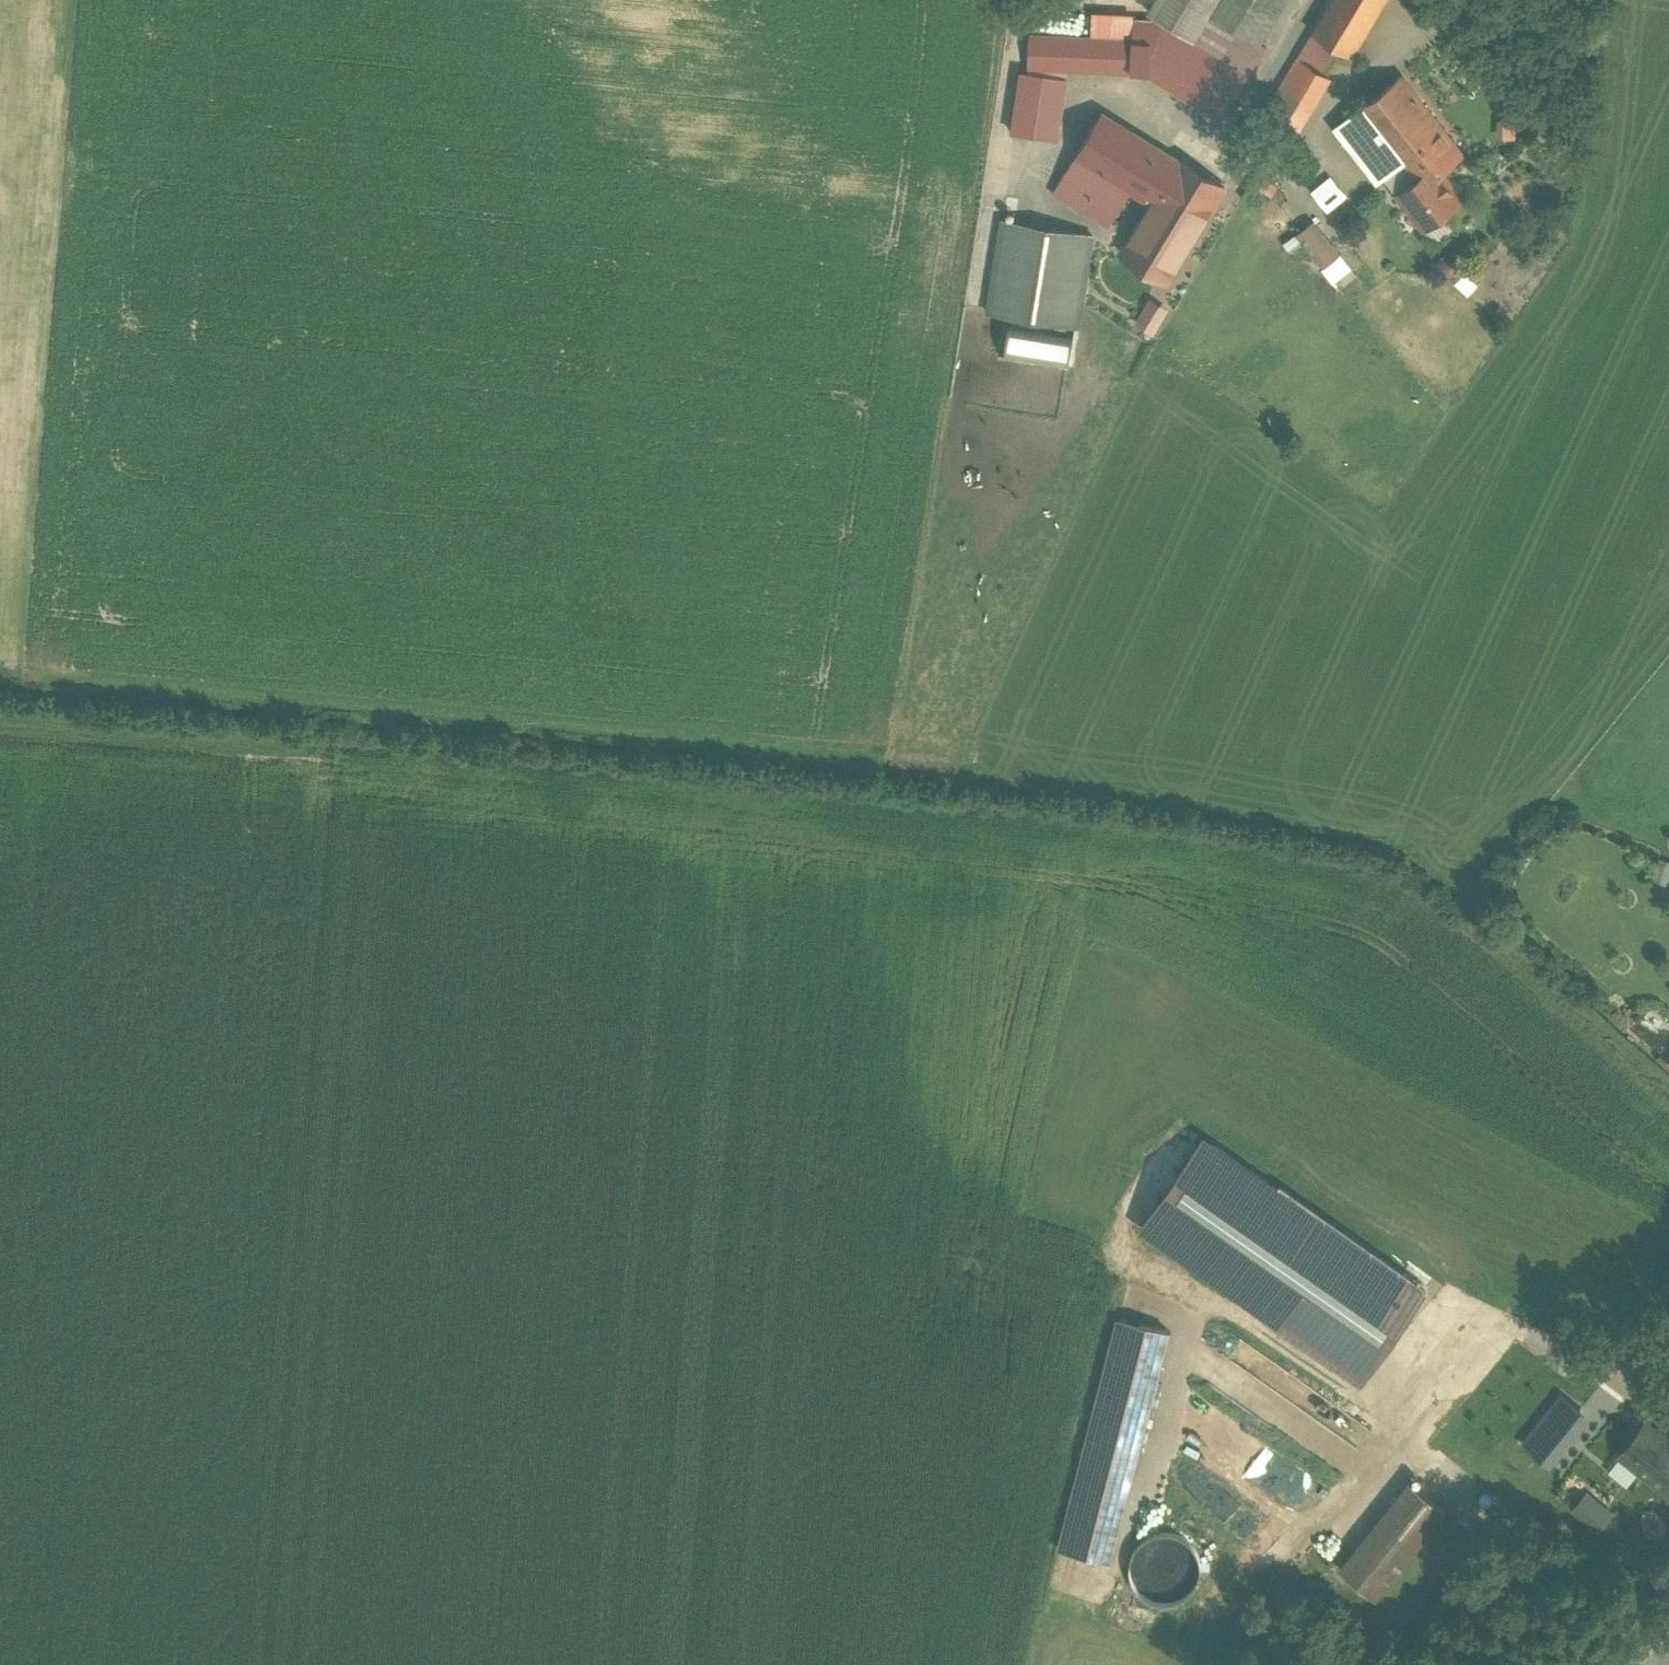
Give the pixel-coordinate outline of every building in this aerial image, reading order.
[(1151,11),(1166,21),(1222,55),(1237,29),(1212,13),(1220,0),(1158,0),(1151,11)] [(1212,13),(1237,29),(1260,42),(1260,41),(1285,0),(1220,0),(1212,13)] [(1315,32),(1338,46),(1353,55),(1386,0),(1335,0),(1315,32)] [(1222,55),(1166,21),(1135,20),(1135,39),(1153,40),(1161,40),(1217,76),(1228,59),(1222,55)] [(1260,42),(1237,29),(1222,55),(1228,59),(1251,73),(1268,46),(1260,41),(1260,42)] [(1338,46),(1315,32),(1300,58),(1323,72),(1338,46)] [(1135,39),(1031,35),(1029,68),(1069,69),(1133,72),(1135,39)] [(1153,40),(1135,39),(1133,72),(1151,73),(1153,40)] [(1217,76),(1161,40),(1153,40),(1151,73),(1200,103),(1217,76)] [(1300,58),(1268,110),(1278,116),(1270,130),(1292,142),(1331,77),(1323,72),(1300,58)] [(1217,76),(1200,103),(1224,118),(1251,73),(1228,59),(1217,76)] [(1069,69),(1029,68),(1029,71),(1024,71),(1015,132),(1058,139),(1069,69)] [(1403,75),(1336,126),(1379,182),(1402,164),(1399,160),(1424,143),(1411,125),(1430,110),(1403,75)] [(1465,155),(1430,110),(1411,125),(1424,143),(1399,160),(1402,164),(1416,182),(1421,188),(1446,169),(1465,155)] [(1181,160),(1103,112),(1077,156),(1133,190),(1154,203),(1149,212),(1174,228),(1181,217),(1200,228),(1225,187),(1182,160),(1181,160)] [(1133,190),(1077,156),(1060,182),(1116,217),(1133,190)] [(1446,169),(1421,188),(1416,182),(1401,193),(1426,226),(1460,200),(1440,174),(1447,170),(1446,169)] [(1174,228),(1149,212),(1124,253),(1168,281),(1200,228),(1181,217),(1174,228)] [(1094,234),(1005,219),(990,311),(1079,326),(1094,234)] [(1209,1139),(1144,1227),(1354,1382),(1420,1294),(1209,1139)] [(1121,1318),(1061,1548),(1112,1561),(1172,1331),(1121,1318)] [(1587,1395),(1524,1344),(1480,1398),(1528,1437),(1512,1457),(1463,1418),(1438,1449),(1513,1509),(1538,1479),(1527,1470),(1536,1460),(1544,1450),(1543,1449),(1587,1395)] [(1587,1395),(1543,1449),(1544,1450),(1574,1474),(1573,1476),(1574,1477),(1619,1421),(1587,1395)] [(1649,1421),(1621,1454),(1668,1494),(1668,1438),(1649,1421)] [(1536,1460),(1527,1470),(1538,1479),(1546,1468),(1536,1460)] [(1411,1483),(1348,1558),(1381,1585),(1446,1511),(1411,1483)] [(1158,1533),(1154,1535),(1149,1537),(1145,1539),(1143,1541),(1140,1544),(1137,1547),(1135,1551),(1133,1555),(1132,1558),(1131,1562),(1130,1568),(1131,1573),(1131,1577),(1133,1580),(1134,1583),(1135,1586),(1137,1589),(1140,1593),(1142,1595),(1145,1597),(1148,1599),(1152,1601),(1156,1603),(1162,1604),(1168,1604),(1175,1603),(1181,1601),(1187,1598),(1190,1595),(1193,1593),(1195,1590),(1198,1586),(1200,1581),(1201,1577),(1202,1573),(1202,1571),(1202,1567),(1202,1564),(1201,1560),(1200,1557),(1199,1554),(1197,1549),(1195,1546),(1192,1543),(1188,1539),(1184,1537),(1181,1535),(1176,1534),(1170,1533),(1165,1532),(1158,1533)]
